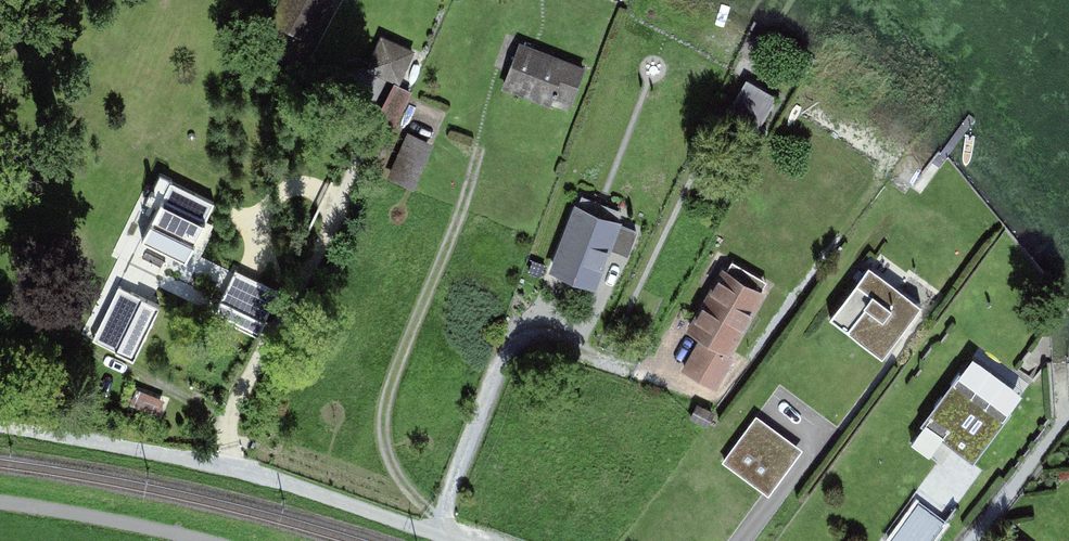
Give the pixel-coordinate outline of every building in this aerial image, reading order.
[(314,37),(334,0),(282,0),(274,16),(314,37)] [(419,54),(384,36),(369,65),(405,83),(419,54)] [(586,63),(520,42),(506,86),(571,107),(586,63)] [(760,132),(781,94),(752,78),(731,116),(760,132)] [(381,119),(403,125),(412,86),(390,80),(381,119)] [(435,146),(411,137),(396,176),(419,185),(435,146)] [(215,205),(151,174),(73,334),(137,365),(215,205)] [(601,287),(624,218),(579,203),(556,273),(601,287)] [(831,324),(883,363),(932,298),(881,258),(831,324)] [(732,352),(768,290),(729,268),(694,330),(732,352)] [(277,290),(233,271),(213,315),(257,334),(277,290)] [(718,388),(735,361),(702,341),(685,368),(718,388)] [(929,425),(979,460),(1008,419),(958,384),(929,425)] [(798,445),(756,413),(723,456),(765,488),(798,445)] [(946,520),(925,504),(896,540),(930,540),(946,520)]
